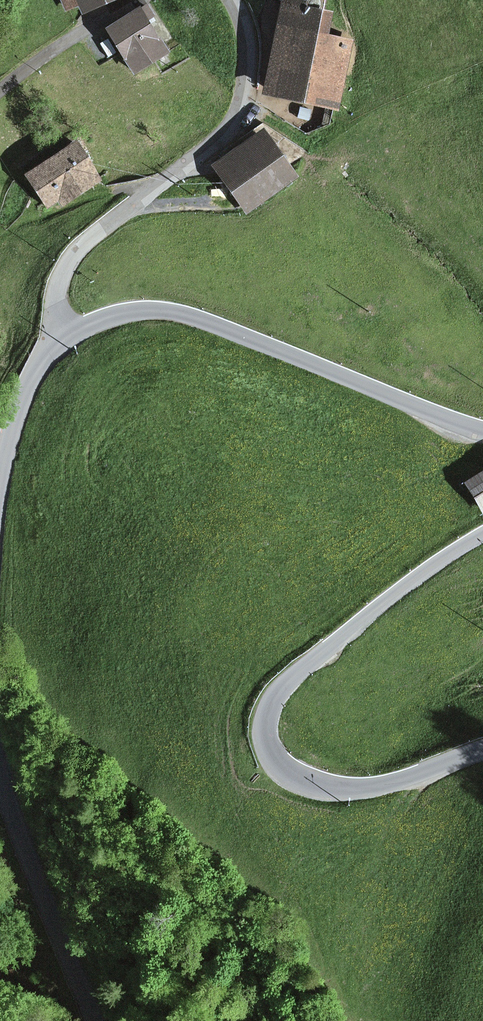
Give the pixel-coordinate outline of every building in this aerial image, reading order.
[(325,33),(329,12),(289,3),(270,88),(337,103),(351,39),(325,33)] [(176,48),(151,5),(117,25),(142,68),(176,48)] [(297,175),(267,132),(218,166),(248,209),(297,175)] [(108,179),(85,142),(35,173),(58,210),(108,179)] [(468,484),(482,509),(482,475),(468,484)]
